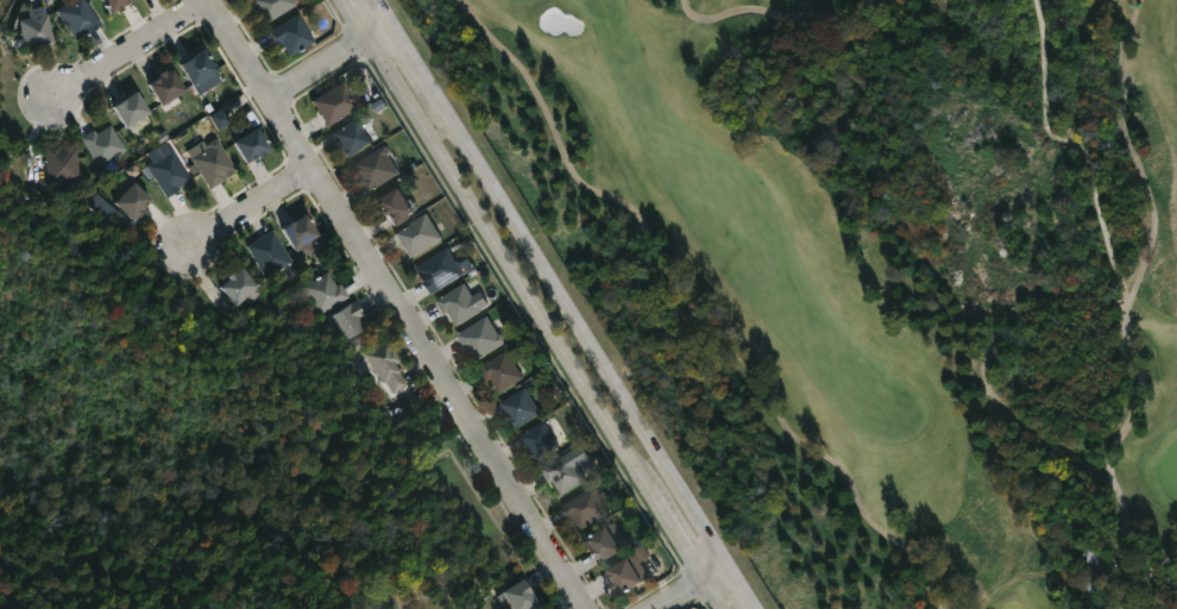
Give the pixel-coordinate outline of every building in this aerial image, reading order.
[(52,10),(67,0),(82,0),(99,25),(95,27),(87,32),(86,30),(71,38),(52,10)] [(102,13),(95,0),(125,0),(115,6),(117,8),(111,12),(109,10),(102,13)] [(262,24),(248,0),(292,0),(294,4),(262,24)] [(39,5),(42,13),(44,13),(52,42),(23,49),(14,19),(25,17),(23,8),(39,5)] [(313,40),(289,56),(279,42),(276,44),(268,30),(296,13),(313,40)] [(218,80),(197,93),(191,82),(187,86),(174,64),(199,48),(218,80)] [(166,68),(180,90),(155,106),(141,84),(155,76),(152,74),(166,68)] [(358,107),(326,127),(309,100),(341,80),(358,107)] [(125,124),(119,127),(107,106),(130,90),(144,113),(125,124)] [(371,142),(345,158),(329,133),(355,117),(371,142)] [(108,124),(124,149),(96,165),(78,137),(93,128),(95,132),(108,124)] [(246,159),(239,164),(226,142),(251,127),(264,150),(246,159)] [(214,139),(233,170),(224,176),(225,178),(207,189),(183,150),(201,139),(204,146),(207,142),(212,138),(214,139)] [(58,145),(58,146),(74,145),(77,187),(46,189),(43,146),(58,145)] [(398,174),(367,194),(359,180),(360,178),(353,168),(355,167),(353,164),(380,146),(384,146),(388,152),(386,156),(398,174)] [(168,194),(163,197),(144,165),(169,150),(188,178),(176,187),(177,189),(168,194)] [(138,212),(133,216),(131,214),(125,220),(107,203),(127,182),(145,200),(136,209),(138,212)] [(395,188),(404,202),(409,200),(414,208),(408,211),(409,213),(389,226),(380,213),(377,215),(374,209),(376,208),(372,202),(395,188)] [(292,249),(289,251),(276,230),(302,213),(315,234),(292,249)] [(440,239),(408,259),(392,233),(424,213),(440,239)] [(294,262),(266,280),(245,247),(272,230),(294,262)] [(462,274),(429,294),(414,269),(447,249),(462,274)] [(239,268),(254,288),(258,285),(264,293),(252,302),(247,295),(232,307),(216,287),(225,281),(222,277),(228,272),(231,275),(239,268)] [(333,283),(334,284),(338,282),(348,296),(322,314),(303,287),(325,271),(333,283)] [(480,312),(455,327),(446,312),(442,315),(433,301),(462,283),(480,312)] [(359,329),(340,340),(326,316),(354,301),(361,314),(357,318),(361,328),(359,329)] [(503,343),(471,363),(454,335),(485,316),(496,333),(499,334),(502,339),(503,343)] [(385,340),(399,359),(394,363),(405,383),(390,393),(383,379),(380,382),(363,353),(385,340)] [(520,376),(523,382),(501,396),(490,379),(485,382),(477,369),(504,351),(520,376)] [(533,416),(512,427),(498,403),(524,388),(539,412),(531,415),(533,416)] [(558,445),(533,459),(518,434),(543,420),(558,445)] [(584,479),(560,495),(550,481),(548,482),(540,469),(580,442),(590,459),(578,466),(584,479)] [(592,484),(598,494),(603,491),(608,498),(604,501),(610,510),(579,529),(571,517),(569,519),(561,504),(592,484)] [(604,525),(618,550),(597,563),(581,539),(586,535),(585,534),(604,525)] [(649,554),(638,560),(648,577),(641,582),(640,580),(617,595),(604,569),(624,555),(625,558),(635,552),(632,548),(642,542),(649,554)] [(537,598),(519,608),(503,608),(495,595),(498,592),(496,589),(517,576),(520,580),(525,590),(530,588),(537,598)]
